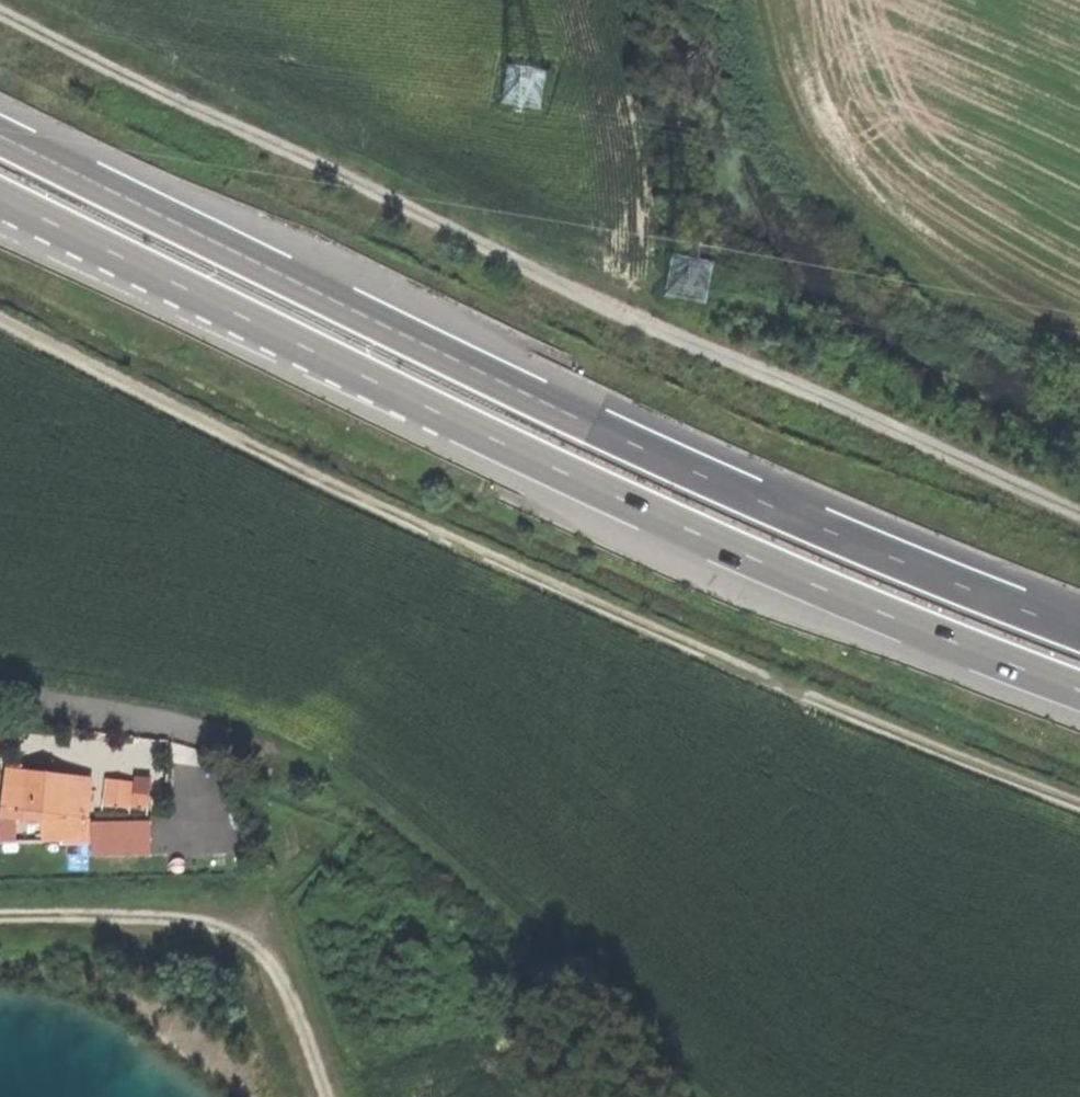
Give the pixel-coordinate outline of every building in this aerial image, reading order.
[(64,809),(87,811),(89,795),(89,787),(90,779),(50,774),(43,774),(6,769),(1,816),(50,814),(51,808),(64,809)] [(130,786),(109,784),(107,800),(128,803),(130,786)] [(62,821),(41,822),(42,837),(89,835),(86,818),(66,818),(62,821)]
